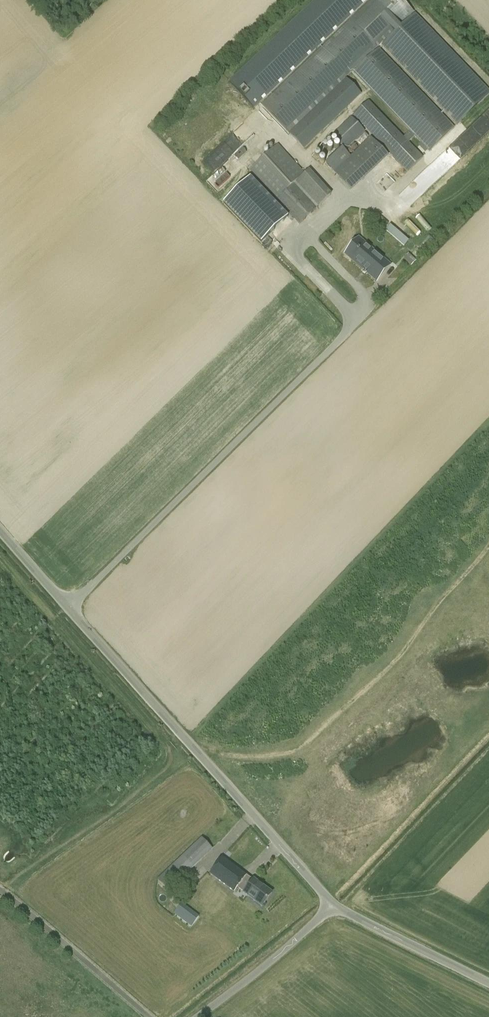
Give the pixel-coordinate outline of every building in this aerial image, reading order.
[(315,0),(313,0),(285,27),(286,28),(272,42),(271,41),(242,68),(243,69),(229,82),(254,108),(367,0),(315,0)] [(287,131),(412,11),(401,0),(371,0),(262,105),(287,131)] [(381,45),(456,124),(460,120),(488,92),(414,14),(381,45)] [(402,137),(367,101),(353,115),(372,135),(407,171),(421,157),(406,141),(413,134),(429,150),(452,127),(377,49),(353,71),(410,130),(402,137)] [(362,95),(346,78),(289,133),(304,150),(362,95)] [(349,118),(331,136),(332,138),(344,150),(364,131),(358,124),(349,118)] [(342,149),(326,164),(334,173),(349,189),(385,155),(370,138),(350,157),(342,149)] [(299,225),(332,195),(309,171),(305,174),(278,145),(249,171),(299,225)] [(223,205),(260,244),(266,238),(287,218),(249,179),(223,205)] [(411,216),(406,222),(402,218),(397,223),(409,234),(415,229),(422,235),(431,226),(422,217),(417,222),(411,216)] [(386,230),(404,246),(408,241),(390,225),(386,230)] [(389,265),(365,244),(352,260),(376,280),(389,265)] [(416,261),(412,257),(407,263),(411,266),(416,261)] [(201,838),(157,880),(168,892),(213,849),(201,838)] [(237,888),(247,875),(222,857),(209,874),(234,893),(237,888)] [(253,880),(247,875),(237,888),(244,893),(243,893),(248,896),(262,907),(272,893),(254,879),(253,880)] [(181,906),(175,913),(194,927),(200,919),(181,906)]
